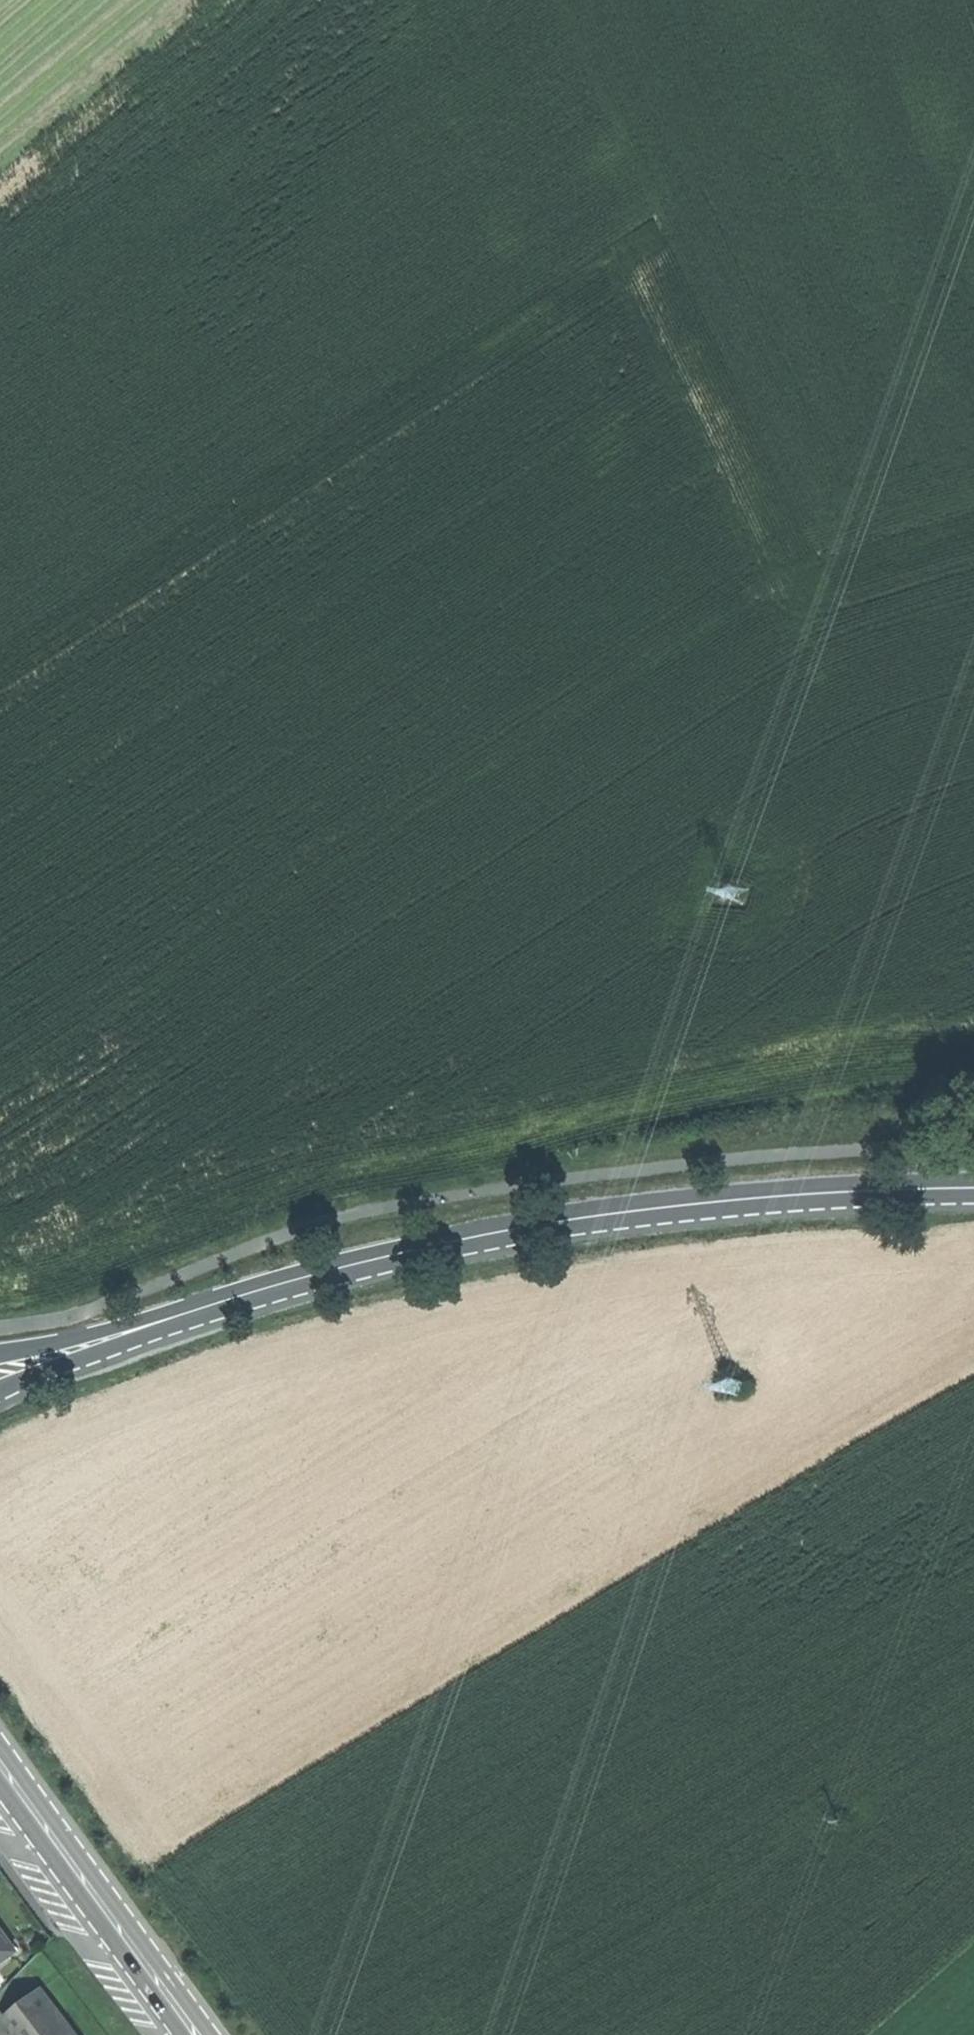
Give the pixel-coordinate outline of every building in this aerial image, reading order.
[(17,1950),(0,1926),(0,1962),(17,1950)] [(42,1988),(14,2010),(4,2017),(18,2034),(78,2034),(42,1988)]
